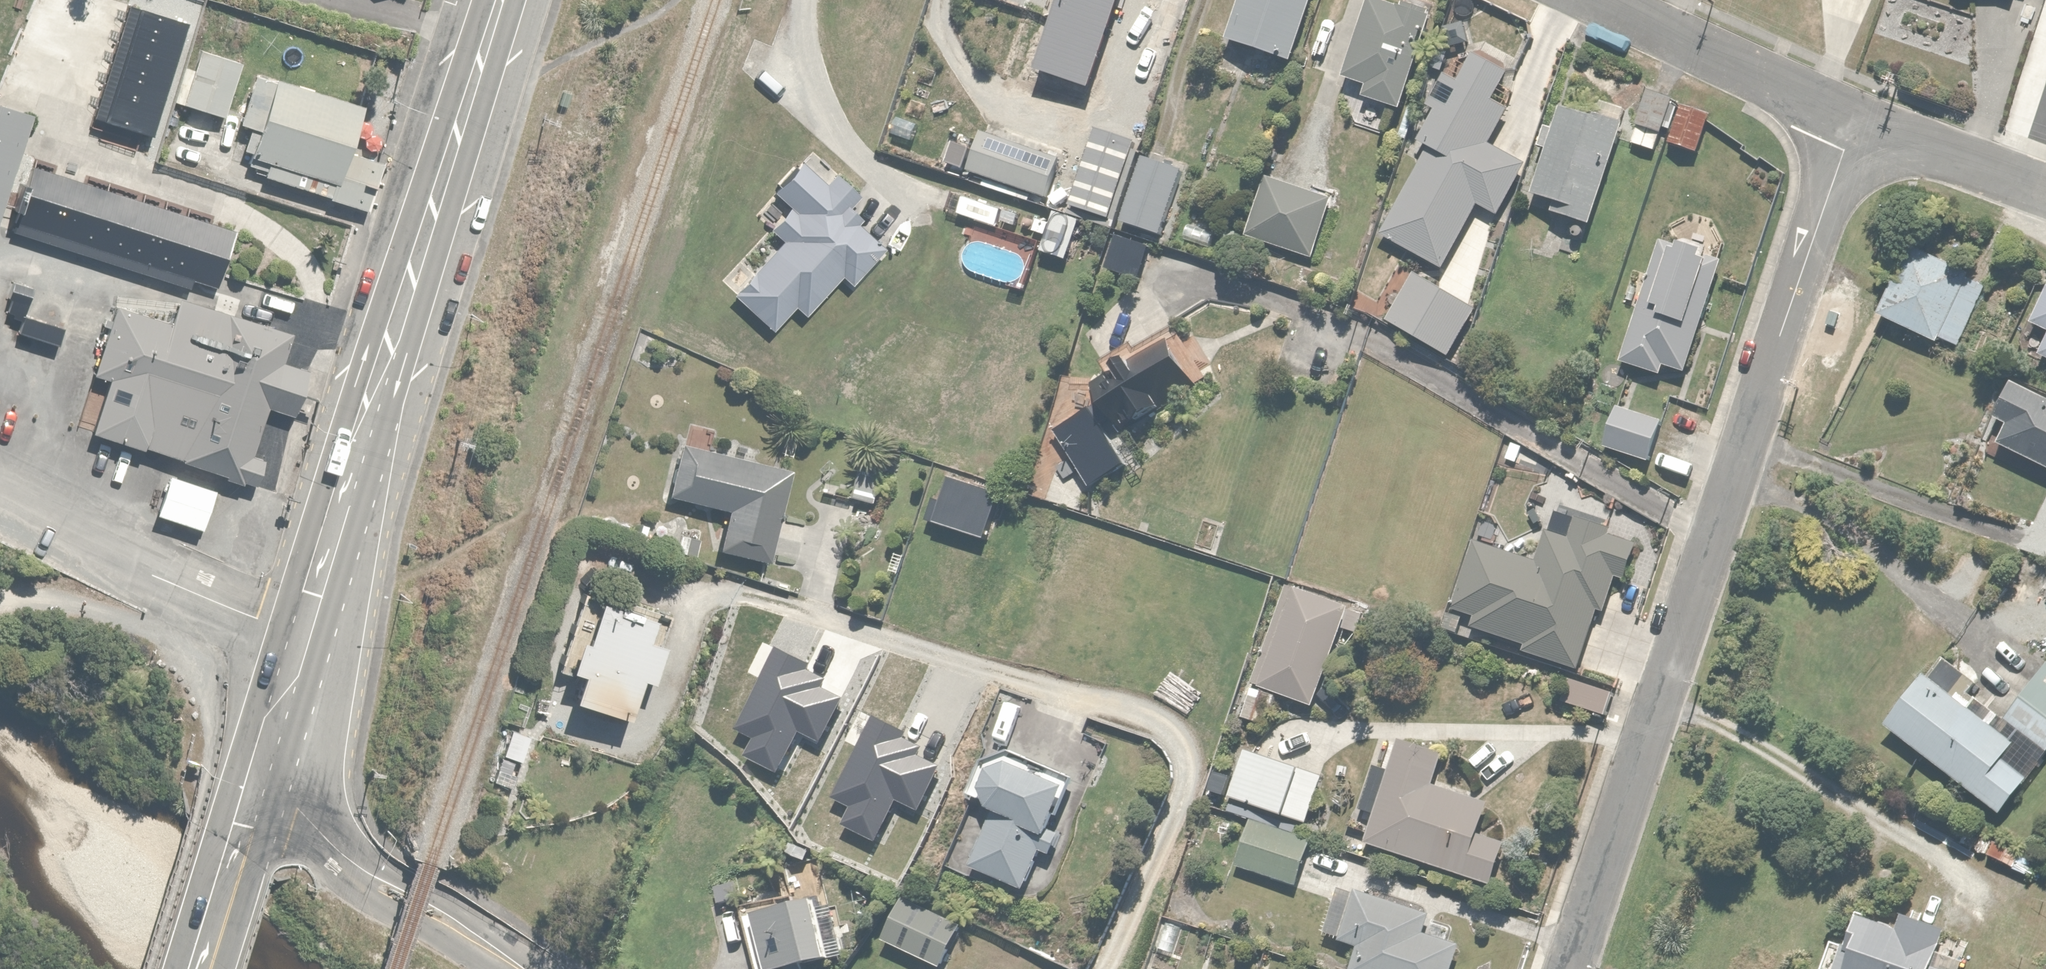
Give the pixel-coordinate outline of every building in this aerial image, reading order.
[(1092,32),(1111,37),(1106,52),(1123,58),(1128,42),(1140,46),(1155,0),(1065,0),(1062,10),(1046,5),(1029,58),(1079,74),(1092,32)] [(1220,33),(1287,57),(1308,0),(1232,0),(1220,33)] [(1393,0),(1363,0),(1338,74),(1359,81),(1356,91),(1394,103),(1427,6),(1410,0),(1399,0),(1398,2),(1393,0)] [(236,57),(191,43),(173,99),(218,114),(236,57)] [(1425,144),(1375,229),(1437,266),(1475,202),(1489,211),(1521,157),(1486,136),(1503,106),(1490,98),(1508,68),(1470,45),(1451,77),(1440,71),(1423,101),(1432,106),(1413,138),(1425,144)] [(357,101),(248,66),(230,121),(248,127),(238,161),(259,168),(257,174),(356,205),(372,155),(342,145),(357,101)] [(1641,86),(1626,139),(1652,146),(1658,127),(1665,130),(1675,95),(1641,86)] [(1541,205),(1581,220),(1619,119),(1562,98),(1552,125),(1537,120),(1530,138),(1543,143),(1523,195),(1542,202),(1541,205)] [(1679,101),(1665,143),(1694,152),(1708,111),(1679,101)] [(14,110),(0,106),(0,153),(14,110)] [(954,135),(944,166),(977,176),(974,185),(1027,202),(1030,192),(1042,196),(1054,158),(975,133),(973,141),(954,135)] [(791,305),(798,311),(835,271),(847,281),(847,280),(882,243),(854,217),(858,213),(847,203),(858,191),(812,149),(800,162),(795,158),(766,190),(781,204),(761,227),(773,238),(725,291),(767,330),(791,305)] [(1145,161),(1126,224),(1164,235),(1183,173),(1145,161)] [(228,224),(29,164),(10,227),(209,287),(228,224)] [(1262,170),(1240,233),(1304,255),(1326,193),(1262,170)] [(955,191),(948,214),(982,224),(989,201),(955,191)] [(1039,233),(1034,251),(1065,259),(1076,215),(1047,207),(1044,219),(1024,213),(1020,228),(1039,233)] [(1653,233),(1612,356),(1658,371),(1660,365),(1679,372),(1718,255),(1653,233)] [(1145,243),(1105,234),(1097,266),(1137,275),(1145,243)] [(1987,280),(1903,242),(1871,313),(1936,342),(1938,338),(1957,346),(1987,280)] [(1411,267),(1381,314),(1443,354),(1473,306),(1411,267)] [(2040,279),(2022,318),(2044,328),(2033,350),(2045,356),(2045,281),(2040,279)] [(104,374),(84,429),(226,480),(257,395),(274,401),(297,335),(159,286),(152,305),(105,288),(78,365),(104,374)] [(1155,398),(1194,378),(1169,328),(1133,346),(1130,340),(1096,356),(1103,369),(1085,378),(1105,418),(1121,410),(1126,420),(1158,403),(1155,398)] [(2006,377),(1988,414),(1998,418),(1988,438),(2045,466),(2045,396),(2006,377)] [(1614,404),(1601,446),(1651,462),(1663,420),(1614,404)] [(1082,405),(1047,428),(1085,485),(1120,463),(1082,405)] [(782,463),(675,440),(663,495),(719,507),(710,546),(761,557),(782,463)] [(877,469),(853,467),(851,497),(875,499),(877,469)] [(211,486),(163,470),(149,510),(197,526),(211,486)] [(998,489),(943,471),(928,519),(982,537),(998,489)] [(1572,512),(1564,536),(1553,532),(1542,528),(1532,556),(1505,547),(1469,535),(1445,605),(1468,613),(1464,625),(1520,644),(1517,653),(1569,671),(1592,602),(1600,605),(1610,574),(1631,580),(1645,536),(1587,517),(1572,512)] [(1283,583),(1247,682),(1311,705),(1347,607),(1283,583)] [(649,611),(584,592),(573,631),(567,629),(557,663),(566,665),(558,693),(618,711),(629,676),(641,679),(653,639),(642,635),(649,611)] [(2012,742),(1985,720),(1993,710),(1978,697),(1971,692),(1978,683),(1940,653),(1924,673),(1918,668),(1878,720),(1992,809),(2021,772),(2001,756),(2012,742)] [(1998,717),(2039,752),(2045,744),(2045,661),(1998,717)] [(1570,675),(1560,699),(1597,715),(1607,691),(1570,675)] [(1274,695),(1248,686),(1238,713),(1264,723),(1274,695)] [(525,736),(505,729),(488,779),(508,785),(525,736)] [(1368,810),(1359,839),(1490,882),(1504,840),(1473,830),(1484,797),(1430,779),(1439,749),(1395,735),(1384,771),(1368,766),(1355,806),(1368,810)] [(961,792),(986,801),(961,859),(1018,882),(1034,843),(1047,848),(1053,833),(1037,826),(1046,804),(1054,808),(1067,776),(998,748),(974,755),(961,792)] [(1322,775),(1238,748),(1223,796),(1307,823),(1322,775)] [(851,771),(848,778),(818,845),(881,874),(903,825),(914,830),(944,763),(913,749),(894,790),(851,771)] [(1247,818),(1231,864),(1293,884),(1308,839),(1247,818)] [(1425,908),(1336,879),(1318,933),(1349,943),(1341,968),(1448,968),(1457,943),(1418,931),(1425,908)] [(957,922),(896,893),(876,937),(937,966),(957,922)] [(813,896),(749,909),(760,967),(825,954),(813,896)] [(1812,967),(1816,968),(1954,968),(1966,937),(1897,910),(1891,924),(1851,908),(1839,939),(1825,934),(1812,967)] [(902,956),(897,968),(937,968),(902,956)]
